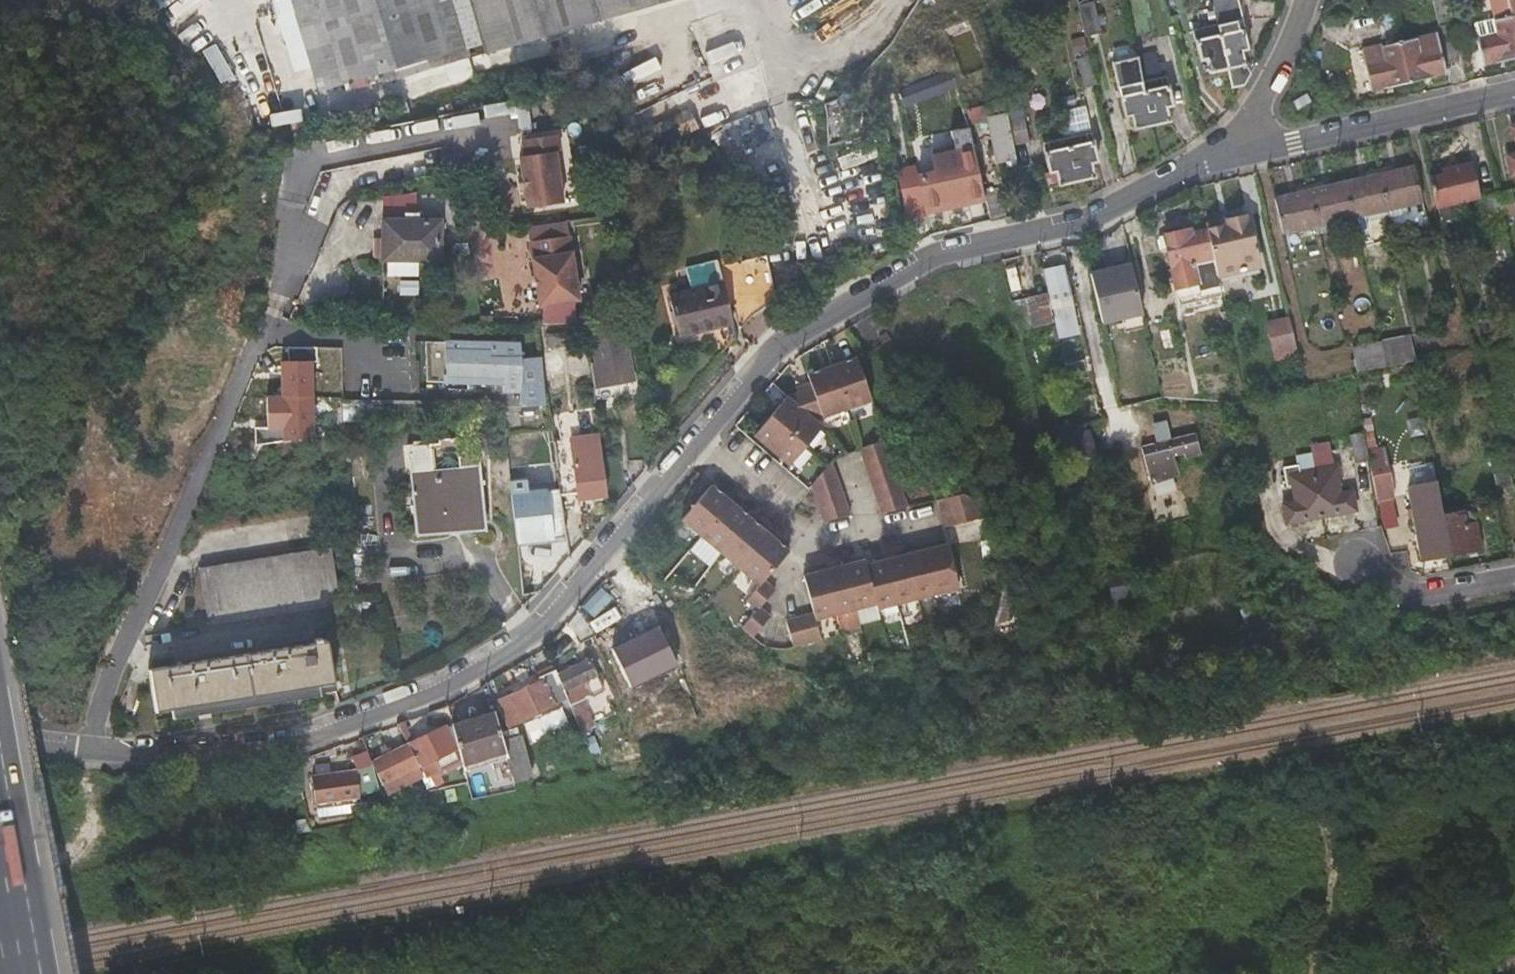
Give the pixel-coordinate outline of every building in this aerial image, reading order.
[(322,80),(416,52),(420,64),(434,60),(430,47),(467,36),(457,0),(298,0),(322,80)] [(489,47),(647,0),(475,0),(489,47)] [(1169,17),(1183,13),(1181,0),(1164,0),(1169,17)] [(1507,0),(1491,0),(1494,11),(1474,16),(1485,62),(1514,55),(1514,34),(1507,0)] [(1092,1),(1075,4),(1080,35),(1098,32),(1092,1)] [(1212,18),(1226,70),(1230,87),(1242,84),(1246,77),(1238,49),(1244,47),(1233,7),(1228,9),(1229,13),(1212,18)] [(1212,18),(1211,14),(1210,10),(1193,15),(1194,22),(1187,24),(1197,62),(1205,60),(1208,74),(1226,70),(1212,18)] [(700,34),(706,77),(747,72),(742,28),(700,34)] [(1435,28),(1397,37),(1407,79),(1445,69),(1435,28)] [(430,47),(434,60),(471,49),(467,36),(430,47)] [(1397,37),(1360,46),(1370,88),(1407,79),(1397,37)] [(214,45),(203,53),(223,82),(234,75),(214,45)] [(326,92),(420,64),(416,52),(322,80),(326,92)] [(1120,85),(1121,88),(1122,92),(1115,94),(1121,118),(1127,117),(1131,131),(1164,122),(1160,108),(1171,106),(1162,74),(1155,75),(1150,53),(1135,57),(1140,80),(1120,85)] [(1079,87),(1087,85),(1094,83),(1087,56),(1073,60),(1079,87)] [(1310,97),(1305,89),(1292,96),(1297,105),(1310,97)] [(1017,116),(1003,119),(1010,145),(1024,141),(1017,116)] [(1083,130),(1063,135),(1043,140),(1045,151),(1041,152),(1045,173),(1041,175),(1045,188),(1091,176),(1087,162),(1096,160),(1091,139),(1086,140),(1083,130)] [(972,146),(894,163),(906,218),(984,201),(983,196),(972,146)] [(562,202),(555,150),(520,155),(523,175),(518,176),(519,187),(524,186),(527,207),(562,202)] [(1477,195),(1473,179),(1469,162),(1442,169),(1444,173),(1429,177),(1436,205),(1477,195)] [(1379,173),(1391,170),(1389,164),(1377,167),(1379,173)] [(1281,232),(1351,216),(1421,200),(1412,165),(1391,170),(1379,173),(1366,176),(1319,187),(1307,189),(1295,192),(1273,197),(1281,232)] [(1379,173),(1377,167),(1365,170),(1366,176),(1379,173)] [(1317,180),(1306,183),(1307,189),(1319,187),(1317,180)] [(1307,189),(1306,183),(1294,186),(1295,192),(1307,189)] [(984,201),(989,220),(1003,217),(997,192),(983,196),(984,201)] [(1487,204),(1483,205),(1479,206),(1485,228),(1504,224),(1497,193),(1485,195),(1487,204)] [(1218,227),(1204,230),(1211,258),(1217,283),(1258,273),(1243,215),(1217,221),(1218,227)] [(379,216),(378,237),(377,257),(382,257),(382,272),(414,273),(414,258),(437,258),(438,218),(379,216)] [(1211,258),(1204,230),(1190,233),(1189,228),(1161,235),(1165,247),(1179,307),(1209,299),(1200,261),(1211,258)] [(1165,247),(1161,235),(1156,236),(1159,248),(1165,247)] [(568,237),(529,242),(538,307),(578,301),(568,237)] [(754,317),(777,304),(768,258),(710,270),(710,267),(687,271),(692,293),(670,297),(679,338),(702,333),(723,361),(736,346),(734,334),(741,332),(754,317)] [(1044,293),(1009,301),(1015,326),(1047,318),(1053,342),(1079,335),(1062,264),(1038,270),(1044,293)] [(1131,264),(1083,271),(1091,326),(1139,319),(1131,264)] [(1200,340),(1227,333),(1223,319),(1196,326),(1200,340)] [(1274,353),(1285,351),(1296,348),(1290,322),(1268,327),(1274,353)] [(590,335),(591,349),(593,362),(588,363),(592,386),(630,380),(623,330),(590,335)] [(546,335),(547,341),(548,347),(570,344),(568,331),(546,335)] [(1382,337),(1386,352),(1390,367),(1412,362),(1405,332),(1382,337)] [(1384,365),(1381,352),(1378,338),(1351,343),(1358,371),(1384,365)] [(423,343),(424,384),(499,383),(500,389),(518,387),(519,399),(526,404),(547,401),(540,355),(520,358),(518,342),(423,343)] [(282,361),(302,361),(302,348),(282,348),(282,361)] [(874,400),(859,356),(846,361),(834,365),(849,409),(874,400)] [(1429,358),(1421,360),(1414,361),(1418,387),(1434,384),(1429,358)] [(270,363),(271,397),(256,397),(257,427),(248,427),(249,444),(309,443),(307,362),(270,363)] [(849,409),(834,365),(809,373),(812,382),(798,387),(800,393),(791,396),(817,419),(849,409)] [(817,419),(791,396),(774,415),(808,445),(824,426),(822,423),(817,419)] [(808,445),(774,415),(756,435),(791,465),(808,445)] [(1364,422),(1358,424),(1352,425),(1357,453),(1369,450),(1364,422)] [(1067,453),(1090,453),(1089,433),(1067,434),(1067,453)] [(1153,436),(1155,447),(1169,444),(1166,434),(1153,436)] [(574,476),(576,488),(577,501),(607,498),(598,436),(553,441),(558,477),(574,476)] [(887,439),(862,447),(866,461),(892,452),(888,440),(887,439)] [(1172,478),(1173,477),(1175,475),(1175,474),(1175,472),(1174,470),(1171,469),(1170,464),(1181,462),(1183,469),(1199,466),(1193,439),(1169,444),(1155,447),(1140,450),(1147,485),(1173,480),(1172,478)] [(432,441),(422,442),(411,443),(417,532),(457,528),(457,525),(486,523),(480,453),(459,455),(460,467),(434,469),(432,441)] [(1497,485),(1505,484),(1513,482),(1506,449),(1491,452),(1497,485)] [(892,452),(866,461),(871,474),(897,465),(896,465),(892,452)] [(830,463),(814,485),(818,495),(844,486),(834,457),(830,463)] [(1301,463),(1294,464),(1286,466),(1290,483),(1295,483),(1298,499),(1286,501),(1289,521),(1323,515),(1314,469),(1303,471),(1301,463)] [(1314,469),(1323,515),(1356,508),(1351,489),(1340,491),(1336,474),(1343,473),(1341,464),(1314,469)] [(897,465),(871,474),(875,487),(901,478),(897,465)] [(1383,526),(1390,525),(1397,523),(1388,473),(1373,476),(1383,526)] [(901,478),(875,487),(879,500),(905,491),(901,478)] [(524,480),(503,481),(505,544),(557,542),(555,488),(524,489),(524,480)] [(1420,560),(1449,554),(1442,515),(1436,480),(1410,485),(1406,489),(1420,560)] [(735,501),(716,484),(685,520),(705,537),(735,501)] [(844,486),(818,495),(823,508),(848,499),(844,486)] [(905,491),(879,500),(883,511),(910,505),(905,491)] [(962,495),(940,499),(943,514),(980,505),(981,503),(962,495)] [(848,499),(823,508),(827,520),(853,515),(848,499)] [(755,518),(735,501),(705,537),(724,553),(755,518)] [(943,514),(947,529),(977,522),(980,505),(943,514)] [(1442,515),(1449,554),(1479,548),(1471,509),(1442,515)] [(774,534),(755,518),(724,553),(743,570),(774,534)] [(794,551),(774,534),(743,570),(763,587),(767,582),(769,580),(794,551)] [(948,545),(928,549),(939,597),(959,592),(948,545)] [(198,566),(202,594),(206,622),(338,601),(329,546),(198,566)] [(928,549),(908,554),(919,601),(920,601),(939,597),(928,549)] [(908,554),(888,558),(899,606),(900,606),(919,601),(908,554)] [(888,558),(867,563),(877,607),(878,611),(899,606),(888,558)] [(866,559),(847,564),(857,612),(858,612),(877,607),(867,563),(866,559)] [(847,564),(826,568),(837,616),(838,616),(857,612),(847,564)] [(826,568),(807,573),(816,614),(817,620),(837,616),(826,568)] [(763,587),(750,601),(762,610),(765,607),(779,592),(780,590),(769,580),(767,582),(763,587)] [(596,588),(579,608),(592,619),(609,600),(596,588)] [(648,596),(639,603),(657,625),(666,617),(648,596)] [(762,610),(747,628),(759,637),(777,617),(765,607),(762,610)] [(816,614),(802,618),(808,643),(822,640),(817,620),(816,614)] [(802,618),(788,621),(794,647),(808,643),(802,618)] [(581,640),(586,638),(592,636),(588,624),(576,628),(581,640)] [(313,640),(313,639),(306,640),(306,645),(149,668),(155,709),(326,683),(320,644),(316,644),(315,640),(313,640)] [(557,668),(559,676),(562,683),(592,674),(586,659),(557,668)] [(509,725),(549,707),(564,700),(569,714),(580,711),(574,692),(563,696),(555,670),(537,678),(539,682),(497,702),(509,725)] [(502,733),(497,721),(493,709),(454,722),(466,758),(492,749),(494,756),(508,751),(502,733)] [(410,743),(421,763),(454,747),(443,726),(410,743)] [(502,733),(508,751),(519,783),(534,777),(517,728),(502,733)] [(374,761),(379,771),(384,782),(421,763),(410,743),(392,752),(385,755),(374,761)] [(492,749),(466,758),(468,765),(494,756),(492,749)] [(498,756),(483,760),(490,782),(504,778),(498,756)] [(372,763),(366,766),(359,768),(360,770),(324,784),(332,805),(382,787),(372,763)]
